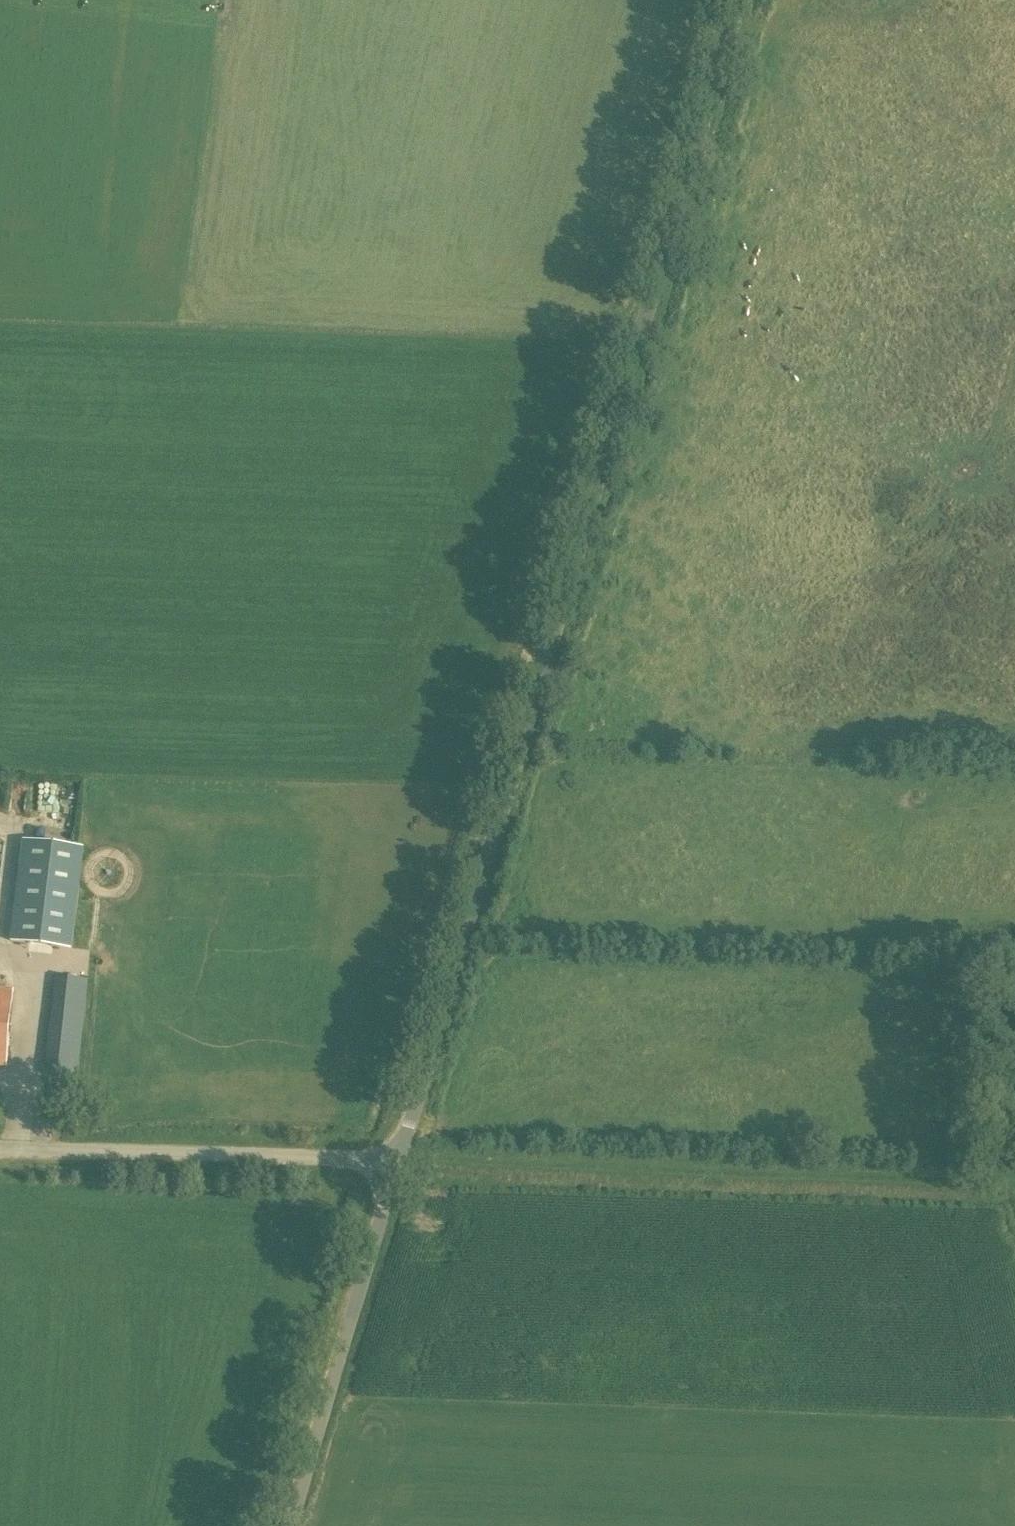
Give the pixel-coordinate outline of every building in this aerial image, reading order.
[(68,950),(79,851),(19,845),(9,944),(68,950)] [(12,989),(0,988),(0,1066),(6,1066),(12,989)] [(82,1036),(49,1032),(44,1074),(53,1075),(77,1077),(82,1036)]
